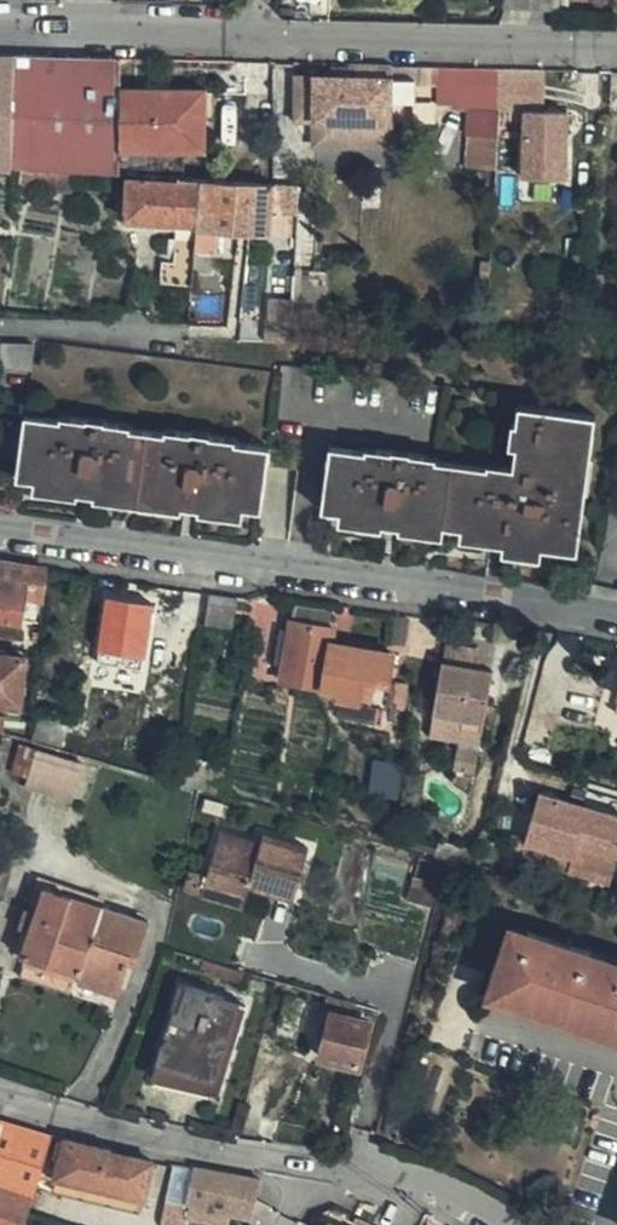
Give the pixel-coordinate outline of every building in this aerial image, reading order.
[(563,10),(564,0),(507,0),(506,9),(563,10)] [(15,57),(0,57),(0,169),(14,169),(15,57)] [(123,89),(124,58),(15,57),(14,169),(22,170),(48,172),(77,173),(118,174),(122,174),(121,153),(121,145),(123,89)] [(393,67),(353,65),(353,70),(335,70),(334,79),(326,78),(298,78),(297,121),(316,121),(316,148),(392,148),(392,103),(393,67)] [(393,67),(392,103),(417,103),(417,81),(439,82),(439,67),(393,67)] [(502,112),(504,69),(439,67),(439,82),(438,106),(457,106),(457,112),(471,112),(502,112)] [(614,71),(504,69),(502,112),(548,113),(548,103),(613,102),(614,71)] [(334,79),(335,70),(326,70),(326,78),(334,79)] [(208,90),(123,89),(121,145),(121,153),(208,153),(208,90)] [(502,112),(471,112),(468,169),(499,170),(502,112)] [(48,172),(22,170),(19,201),(33,202),(35,191),(73,193),(77,173),(48,172)] [(195,273),(203,182),(129,179),(126,222),(180,226),(178,263),(165,264),(164,284),(194,287),(195,273)] [(237,232),(240,183),(203,179),(203,182),(195,273),(212,275),(214,254),(219,255),(219,231),(237,232)] [(294,187),(240,183),(237,232),(291,235),(292,214),(274,212),(275,195),(293,196),(294,187)] [(317,304),(322,193),(301,192),(298,263),(295,301),(294,323),(292,344),(308,345),(309,335),(317,335),(318,315),(311,314),(311,304),(317,304)] [(292,214),(293,196),(275,195),(274,212),(292,214)] [(294,323),(295,301),(272,300),(270,321),(294,323)] [(35,372),(36,346),(2,345),(1,371),(35,372)] [(579,554),(598,418),(520,407),(519,425),(514,425),(511,447),(519,448),(517,469),(491,467),(492,469),(438,462),(438,459),(369,450),(369,453),(334,449),(325,511),(343,514),(342,524),(384,530),(385,526),(403,529),(403,532),(445,538),(446,526),(464,529),(463,540),(506,546),(505,555),(542,560),(544,549),(579,554)] [(29,416),(21,480),(36,482),(35,492),(78,498),(79,493),(96,497),(96,501),(183,513),(184,509),(201,512),(200,515),(244,521),(245,510),(263,512),(271,448),(239,444),(239,441),(210,438),(210,435),(169,431),(167,435),(133,430),(133,427),(64,417),(63,421),(29,416)] [(50,568),(22,564),(1,561),(0,569),(0,619),(24,622),(27,602),(46,604),(50,568)] [(181,624),(207,628),(212,596),(186,591),(181,624)] [(212,596),(207,628),(233,632),(238,600),(212,596)] [(154,606),(110,599),(100,665),(144,672),(154,606)] [(428,619),(426,631),(439,633),(442,620),(428,619)] [(287,664),(293,631),(283,630),(278,662),(287,664)] [(445,663),(477,669),(479,651),(448,645),(445,663)] [(23,708),(28,660),(0,657),(0,706),(23,708)] [(496,673),(477,669),(445,663),(435,716),(466,722),(464,734),(484,738),(496,673)] [(324,697),(342,701),(344,692),(325,689),(324,697)] [(466,722),(435,716),(431,739),(462,745),(459,762),(479,766),(482,749),(484,738),(464,734),(466,722)] [(6,734),(8,718),(0,717),(0,733),(6,734)] [(6,734),(31,742),(33,723),(8,718),(6,734)] [(65,749),(70,730),(41,722),(35,741),(65,749)] [(30,777),(38,752),(21,747),(14,772),(30,777)] [(80,784),(85,766),(38,752),(30,777),(27,787),(75,801),(80,784)] [(99,771),(85,766),(80,784),(94,788),(99,771)] [(570,871),(613,883),(616,867),(616,808),(540,788),(526,842),(574,854),(570,871)] [(265,837),(262,847),(260,855),(249,851),(251,844),(220,837),(207,885),(250,896),(252,889),(273,895),(276,886),(297,892),(308,850),(265,837)] [(260,855),(262,847),(251,844),(249,851),(260,855)] [(250,896),(207,885),(204,897),(247,909),(250,896)] [(295,900),(297,892),(276,886),(273,895),(295,900)] [(30,959),(82,976),(125,989),(135,956),(141,958),(152,925),(46,891),(24,957),(30,959)] [(513,927),(490,999),(579,1028),(616,1040),(616,961),(513,927)] [(80,985),(82,976),(30,959),(23,980),(76,997),(80,985)] [(125,989),(82,976),(80,985),(121,998),(125,989)] [(217,1082),(241,1005),(227,1001),(228,997),(185,983),(158,1064),(217,1082)] [(359,1019),(361,1006),(332,997),(328,1012),(335,1013),(359,1019)] [(250,1008),(241,1005),(217,1082),(227,1085),(250,1008)] [(374,1023),(359,1019),(335,1013),(322,1061),(362,1071),(374,1023)] [(227,1085),(217,1082),(158,1064),(154,1080),(223,1096),(227,1085)] [(29,1212),(52,1137),(50,1136),(0,1121),(0,1224),(26,1224),(29,1212)] [(143,1198),(153,1160),(134,1156),(66,1140),(56,1179),(143,1198)] [(186,1203),(252,1219),(261,1179),(257,1179),(194,1167),(186,1203)] [(139,1214),(143,1198),(56,1179),(52,1192),(139,1214)]
